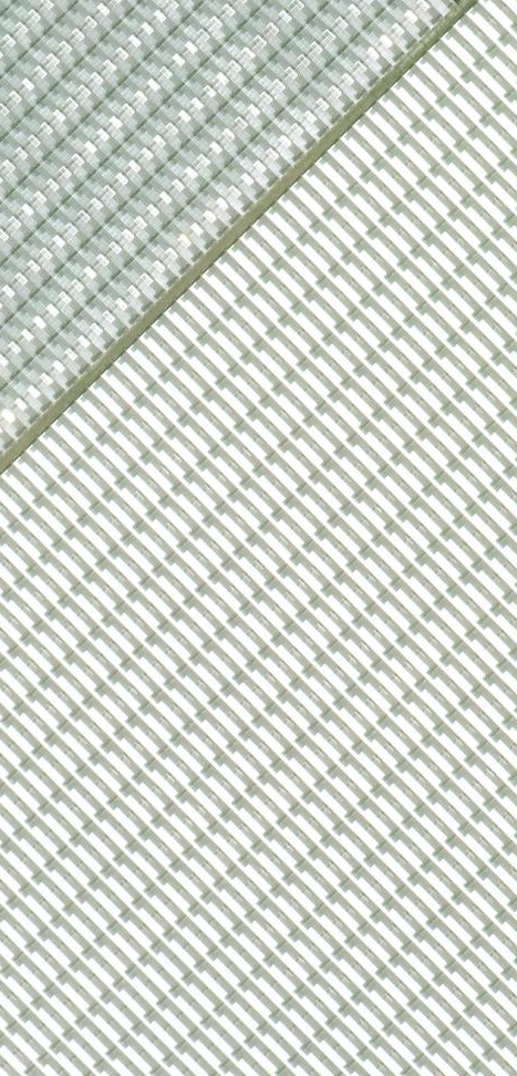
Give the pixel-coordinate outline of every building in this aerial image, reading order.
[(0,476),(0,1075),(516,1075),(516,0),(479,0),(0,476)] [(456,4),(451,0),(0,0),(0,457),(456,4)]
